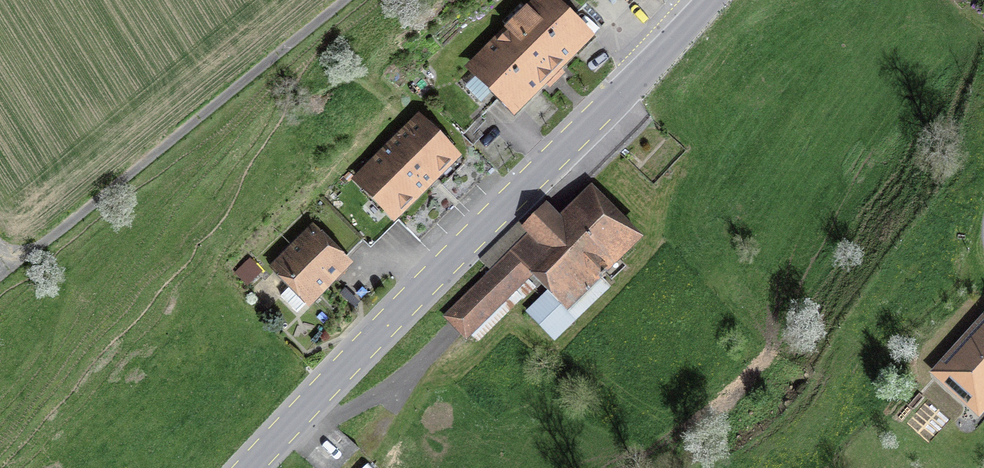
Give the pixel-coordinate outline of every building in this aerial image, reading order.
[(463,69),(474,80),(465,89),(480,104),(489,95),(514,120),(595,39),(556,0),(532,0),(524,8),(521,5),(502,24),(505,27),(463,69)] [(418,114),(350,180),(362,192),(353,201),(373,221),(382,213),(393,224),(461,157),(418,114)] [(645,241),(592,186),(559,217),(546,203),(523,225),(520,222),(479,260),(490,271),(442,317),(466,342),(472,337),(478,343),(538,286),(544,293),(525,312),(554,342),(611,288),(604,280),(606,278),(611,283),(627,268),(622,263),(645,241)] [(308,309),(353,265),(312,223),(267,268),(287,289),(279,297),(296,314),(304,305),(308,309)] [(245,289),(263,274),(250,259),(232,273),(245,289)] [(983,413),(983,313),(928,374),(979,419),(983,413)]
